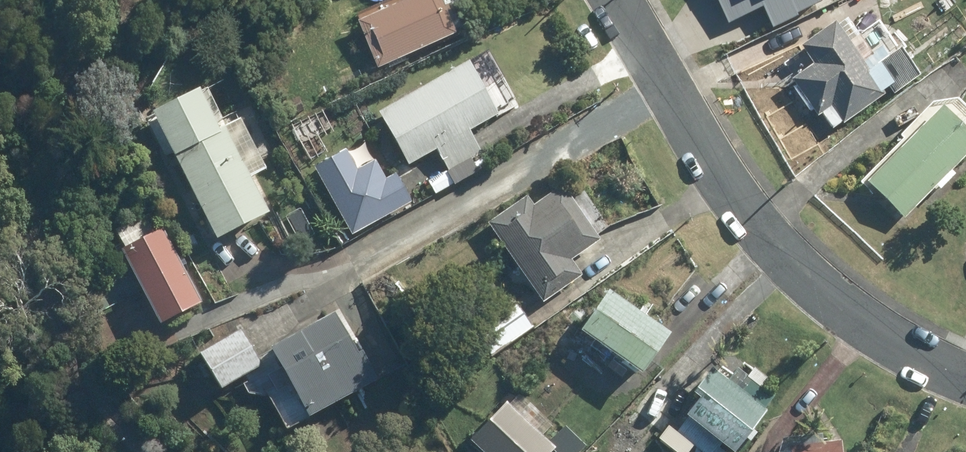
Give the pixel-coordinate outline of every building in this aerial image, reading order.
[(355,27),(374,71),(449,38),(432,0),(400,0),(396,2),(398,8),(359,24),(355,27)] [(767,32),(833,0),(751,0),(767,32)] [(795,90),(792,93),(809,117),(812,114),(818,121),(821,118),(831,132),(841,125),(843,128),(884,99),(881,94),(887,90),(893,97),(919,79),(901,52),(898,55),(877,25),(857,40),(847,26),(838,32),(836,28),(776,72),(787,88),(791,85),(795,90)] [(467,66),(376,115),(406,170),(435,154),(447,177),(482,158),(469,135),(496,120),(467,66)] [(170,156),(214,243),(267,215),(249,181),(265,173),(235,115),(222,122),(206,90),(144,123),(163,160),(170,156)] [(901,142),(859,184),(864,189),(867,186),(903,223),(935,191),(939,195),(954,180),(950,175),(965,160),(965,112),(959,104),(934,104),(899,139),(901,142)] [(393,169),(347,195),(364,226),(410,200),(393,169)] [(596,239),(557,186),(529,206),(522,197),(483,225),(540,304),(578,276),(566,260),(596,239)] [(191,240),(185,228),(176,232),(181,244),(191,240)] [(157,232),(110,257),(118,273),(124,270),(154,329),(197,307),(157,232)] [(574,329),(577,332),(635,372),(664,331),(603,288),(574,329)] [(485,297),(458,317),(490,362),(532,331),(511,302),(485,297)] [(334,315),(268,354),(308,424),(376,384),(360,356),(358,357),(334,315)] [(238,332),(197,359),(219,395),(261,368),(238,332)] [(694,400),(670,429),(699,451),(723,451),(728,451),(761,410),(758,407),(765,398),(730,370),(723,379),(707,367),(686,394),(694,400)] [(288,393),(271,403),(280,420),(298,409),(288,393)] [(550,443),(504,399),(469,436),(486,451),(550,451),(553,449),(557,451),(578,451),(586,443),(566,425),(550,443)] [(837,440),(785,446),(786,451),(838,451),(837,440)]
